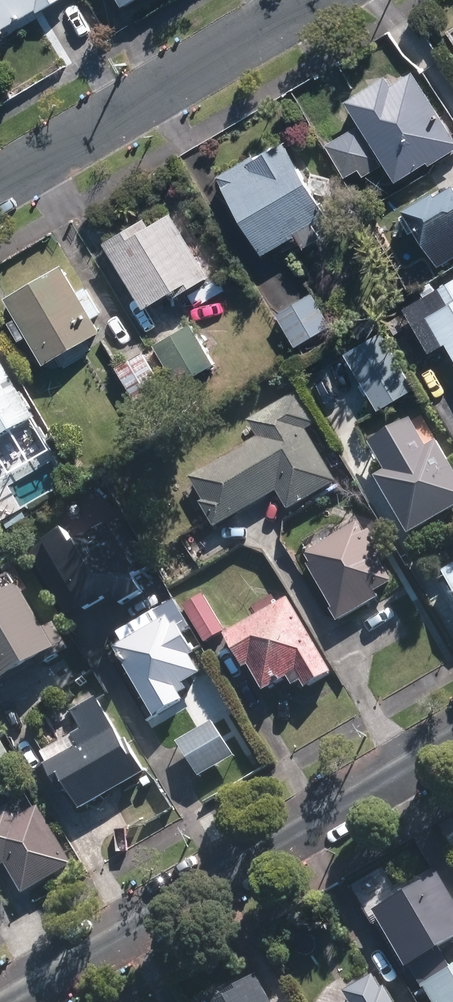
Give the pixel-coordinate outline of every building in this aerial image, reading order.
[(3,27),(1,25),(32,6),(28,0),(0,0),(0,28),(3,27)] [(413,67),(392,81),(386,72),(344,98),(395,179),(428,159),(430,162),(452,148),(452,130),(413,67)] [(325,143),(344,176),(359,167),(363,175),(382,164),(358,123),(325,143)] [(214,172),(259,249),(293,229),(301,243),(318,233),(310,219),(324,210),(281,136),(253,152),(251,149),(214,172)] [(452,180),(434,190),(433,187),(403,205),(439,266),(452,258),(452,182),(452,180)] [(99,238),(139,305),(164,290),(168,295),(206,273),(167,209),(146,222),(141,213),(99,238)] [(73,287),(57,259),(0,292),(12,314),(6,317),(15,334),(22,330),(39,359),(96,326),(88,313),(96,308),(81,282),(73,287)] [(439,285),(448,302),(427,315),(443,343),(447,341),(452,352),(452,277),(439,285)] [(273,310),(292,343),(329,321),(310,289),(273,310)] [(150,341),(175,382),(211,360),(187,319),(150,341)] [(414,385),(381,328),(344,350),(377,406),(414,385)] [(140,346),(112,362),(136,403),(165,387),(140,346)] [(31,416),(0,364),(0,434),(31,416)] [(284,506),(332,479),(302,426),(312,420),(293,387),(242,416),(253,435),(185,474),(199,498),(195,499),(209,525),(273,487),(284,506)] [(436,439),(373,476),(407,533),(452,506),(452,468),(436,439)] [(27,552),(62,613),(76,605),(79,610),(110,591),(117,603),(139,590),(129,573),(147,563),(119,516),(67,546),(60,534),(27,552)] [(362,527),(356,517),(301,548),(307,558),(305,560),(330,603),(328,604),(335,616),(377,592),(374,587),(391,577),(378,557),(384,554),(367,524),(362,527)] [(452,587),(452,562),(442,568),(452,587)] [(43,661),(45,665),(76,647),(61,620),(50,626),(24,580),(5,591),(0,582),(0,685),(43,661)] [(202,640),(220,629),(198,592),(188,597),(191,602),(182,607),(202,640)] [(329,670),(284,594),(219,632),(238,665),(242,662),(258,688),(282,674),(288,684),(296,679),(300,687),(329,670)] [(169,621),(163,612),(108,644),(150,714),(179,697),(175,690),(182,685),(180,680),(197,670),(187,653),(191,651),(172,619),(169,621)] [(77,807),(142,769),(124,736),(120,739),(94,694),(68,708),(79,726),(38,749),(44,760),(41,761),(57,790),(65,786),(77,807)] [(3,862),(21,892),(71,863),(38,805),(16,817),(9,805),(0,810),(0,864),(3,862)] [(430,1001),(452,1001),(452,962),(445,967),(433,946),(452,934),(452,903),(434,870),(368,908),(400,964),(405,962),(417,984),(419,983),(430,1001)] [(380,980),(377,983),(369,969),(338,987),(347,1001),(346,1001),(393,1001),(380,980)] [(254,974),(207,1001),(270,1001),(254,974)]
